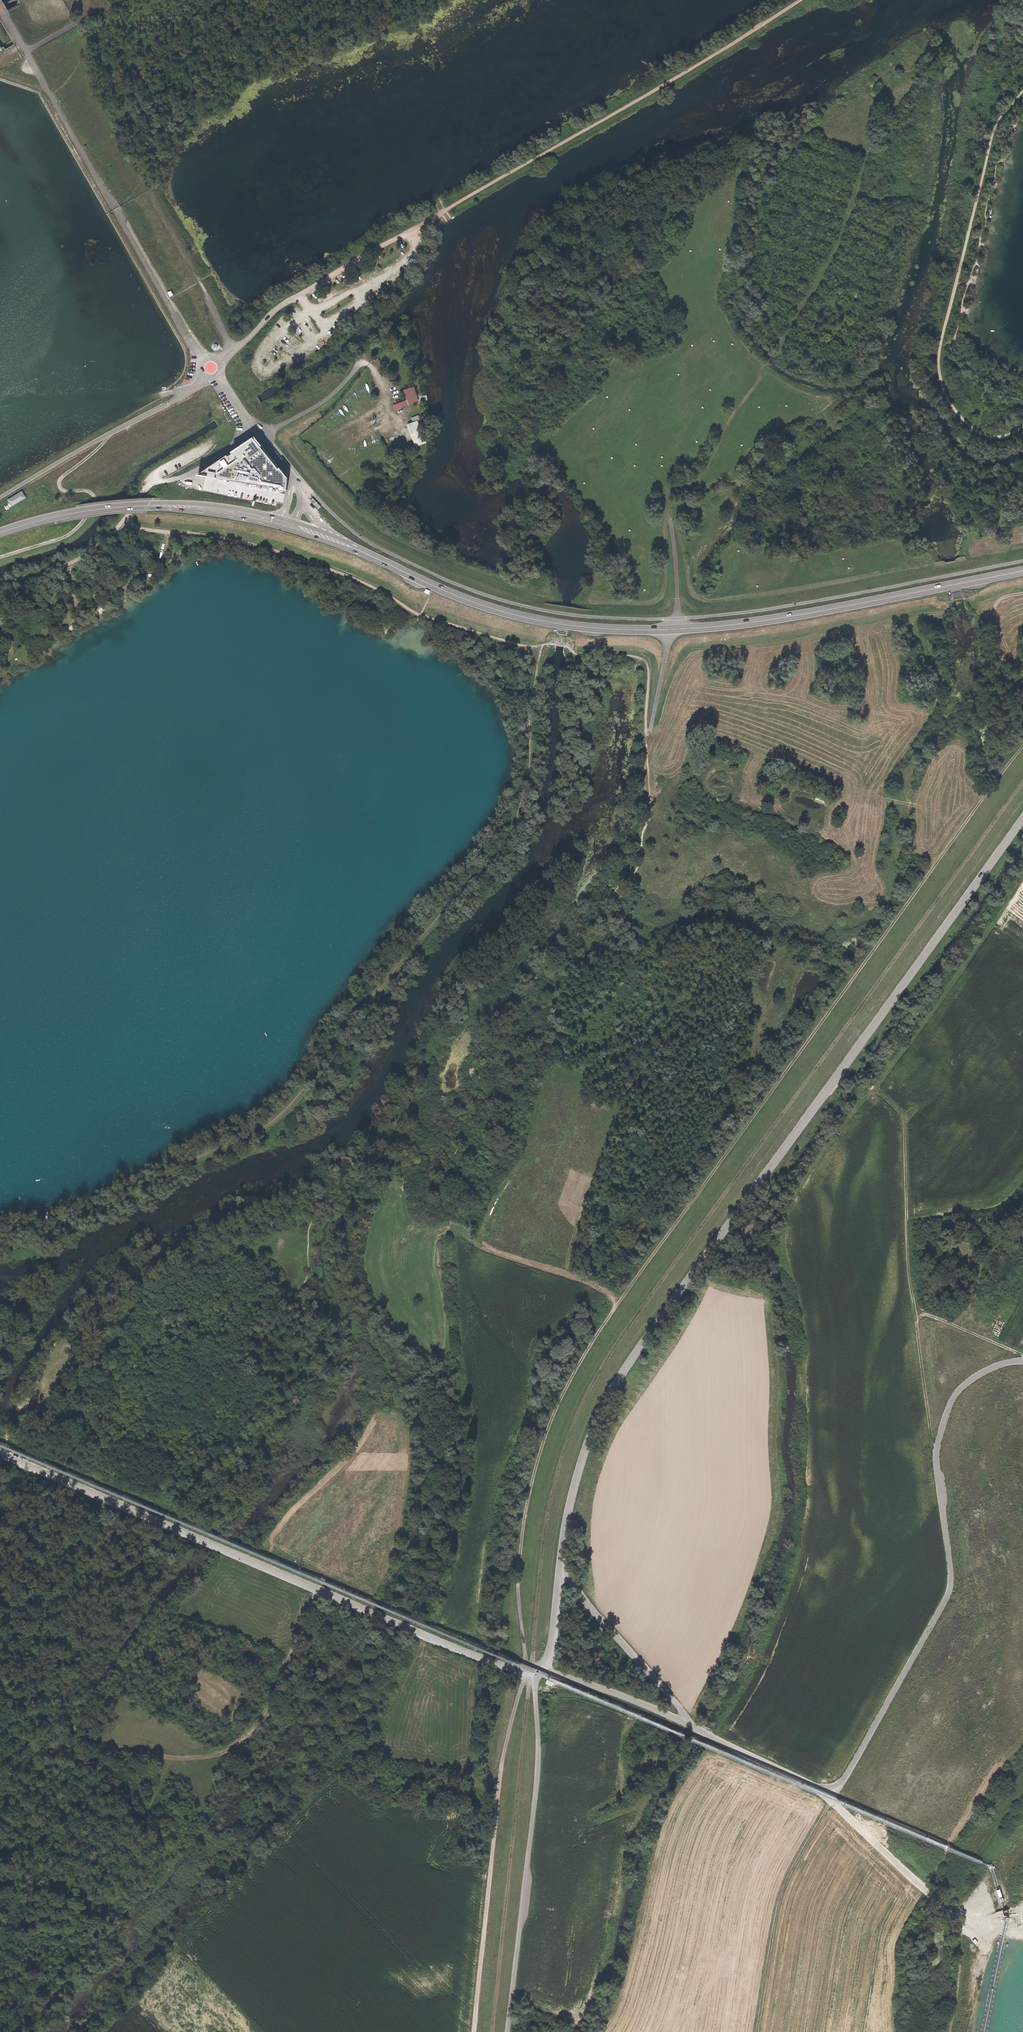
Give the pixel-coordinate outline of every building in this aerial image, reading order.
[(402,390),(405,400),(407,405),(417,401),(412,386),(402,390)] [(407,405),(405,400),(394,404),(395,409),(407,405)] [(418,422),(408,426),(416,447),(426,444),(418,422)] [(287,479),(254,439),(202,473),(287,486),(287,479)] [(9,499),(13,505),(26,497),(22,491),(9,499)] [(313,499),(311,501),(319,509),(321,507),(313,499)] [(479,1075),(474,1069),(469,1069),(469,1075),(471,1079),(474,1079),(479,1075)]
